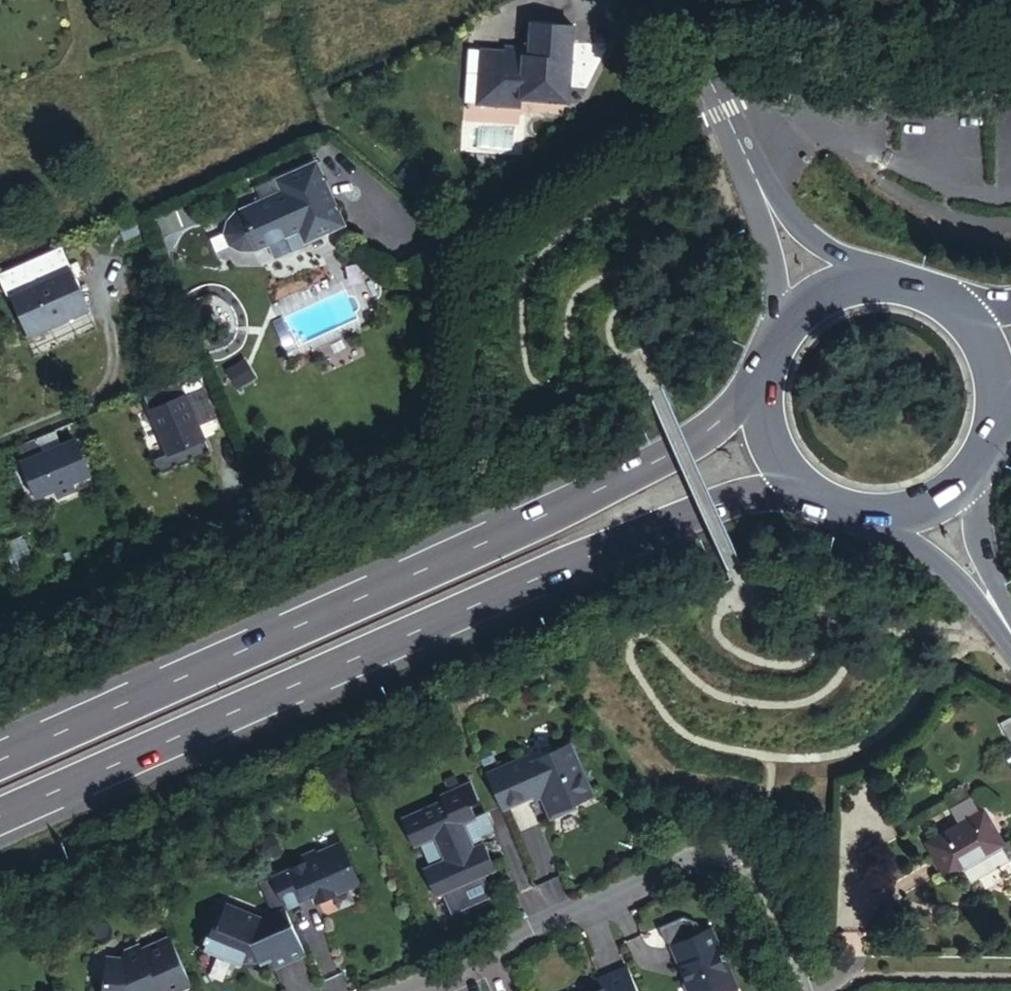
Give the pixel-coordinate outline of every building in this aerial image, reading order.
[(503,48),(479,45),(477,70),(484,70),(481,100),(518,103),(518,94),(565,98),(571,21),(528,18),(526,53),(521,53),(522,44),(503,43),(503,48)] [(484,70),(477,70),(474,100),(481,100),(484,70)] [(236,247),(250,244),(291,226),(308,233),(335,221),(326,199),(319,196),(315,187),(317,180),(308,158),(269,175),(274,187),(233,205),(221,213),(220,227),(225,238),(236,247)] [(326,199),(317,180),(315,187),(319,196),(326,199)] [(0,265),(0,292),(5,290),(22,328),(80,302),(53,241),(0,265)] [(80,302),(22,328),(31,349),(89,323),(80,302)] [(171,377),(134,392),(160,453),(165,451),(196,438),(191,425),(178,394),(171,377)] [(178,394),(191,425),(207,418),(194,387),(178,394)] [(27,437),(8,445),(13,459),(32,451),(27,437)] [(81,475),(66,438),(32,451),(13,459),(11,460),(26,499),(46,490),(49,498),(67,489),(64,482),(81,475)] [(196,438),(165,451),(160,453),(145,459),(151,473),(202,452),(196,438)] [(570,808),(589,800),(566,748),(526,765),(523,758),(483,776),(500,814),(540,796),(551,821),(572,812),(570,808)] [(460,828),(473,822),(466,808),(475,804),(467,786),(437,800),(439,805),(398,824),(410,852),(417,849),(431,842),(441,865),(427,871),(421,874),(433,901),(492,875),(481,848),(471,852),(460,828)] [(972,790),(914,823),(934,860),(993,826),(972,790)] [(487,836),(479,819),(473,822),(460,828),(471,852),(481,848),(478,840),(487,836)] [(417,849),(427,871),(441,865),(431,842),(417,849)] [(356,889),(338,850),(314,861),(316,867),(305,872),(303,868),(289,874),(289,873),(268,882),(269,884),(279,905),(283,914),(311,901),(314,908),(356,889)] [(279,905),(269,884),(259,889),(268,909),(279,905)] [(279,905),(268,909),(272,919),(283,914),(279,905)] [(232,911),(226,908),(218,928),(223,930),(232,911)] [(304,961),(283,914),(272,919),(261,924),(232,911),(223,930),(218,928),(214,926),(202,954),(239,970),(241,966),(257,967),(259,971),(269,966),(273,975),(304,961)] [(685,990),(686,990),(738,990),(740,990),(732,972),(733,972),(724,951),(722,952),(714,933),(673,952),(688,984),(685,990)] [(168,943),(139,956),(137,952),(123,958),(120,965),(105,964),(103,990),(189,990),(168,943)] [(627,974),(599,986),(601,990),(634,990),(627,974)]
